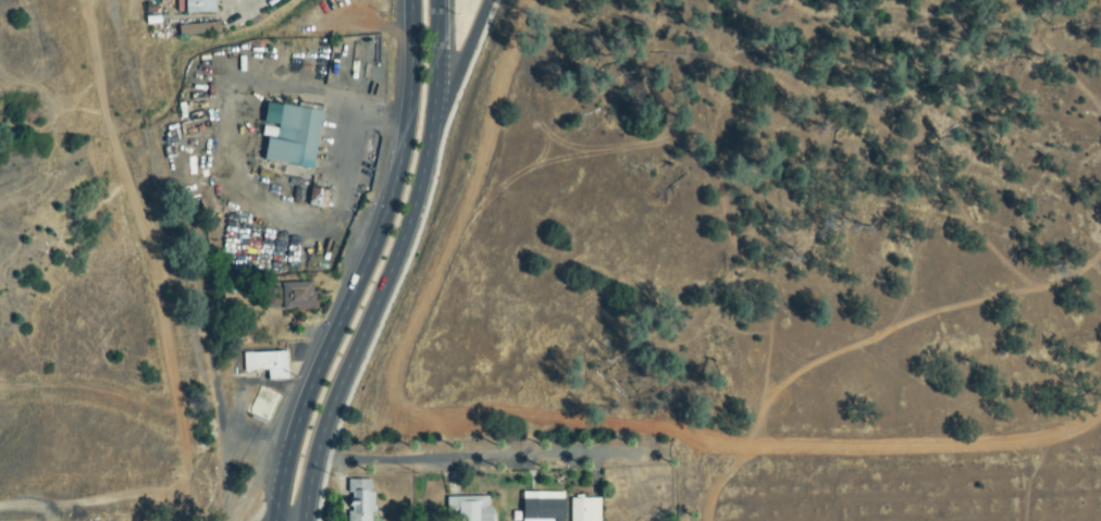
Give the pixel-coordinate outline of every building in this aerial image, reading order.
[(184,15),(214,14),(214,0),(184,0),(184,15)] [(219,24),(178,25),(178,37),(219,36),(219,24)] [(320,112),(265,105),(263,124),(277,126),(275,142),(266,140),(263,162),(312,169),(320,112)] [(328,192),(310,189),(307,207),(325,210),(328,192)] [(310,269),(313,254),(301,252),(298,267),(310,269)] [(314,284),(281,284),(281,310),(314,310),(314,284)] [(279,289),(259,290),(261,309),(280,308),(279,289)] [(266,372),(267,380),(286,379),(286,352),(242,353),(243,372),(266,372)] [(348,480),(349,520),(372,520),(371,480),(348,480)] [(563,493),(545,493),(545,499),(536,499),(536,493),(521,493),(521,520),(563,520),(563,493)] [(446,515),(458,514),(458,520),(490,520),(489,497),(446,497),(446,515)] [(569,499),(569,520),(599,520),(600,499),(569,499)]
